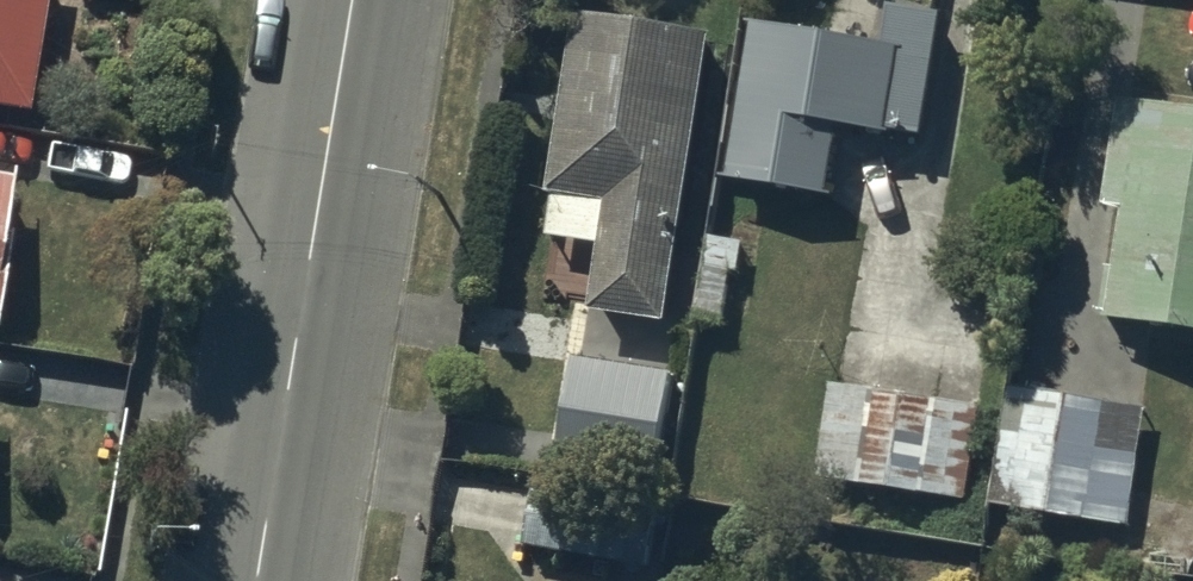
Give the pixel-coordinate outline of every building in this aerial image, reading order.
[(30,107),(47,0),(0,0),(0,102),(30,107)] [(723,167),(822,184),(834,117),(917,131),(938,2),(927,0),(888,0),(882,32),(749,10),(723,167)] [(704,23),(574,2),(544,182),(552,183),(546,227),(596,234),(586,302),(659,313),(704,23)] [(1117,91),(1102,197),(1120,200),(1105,308),(1192,320),(1192,92),(1117,91)] [(0,167),(0,251),(13,169),(0,167)] [(671,361),(568,346),(552,453),(655,468),(671,361)] [(934,389),(829,376),(819,460),(894,468),(898,440),(928,444),(934,389)] [(1143,400),(1008,379),(989,499),(1124,520),(1143,400)] [(662,498),(530,476),(520,538),(651,560),(662,498)]
